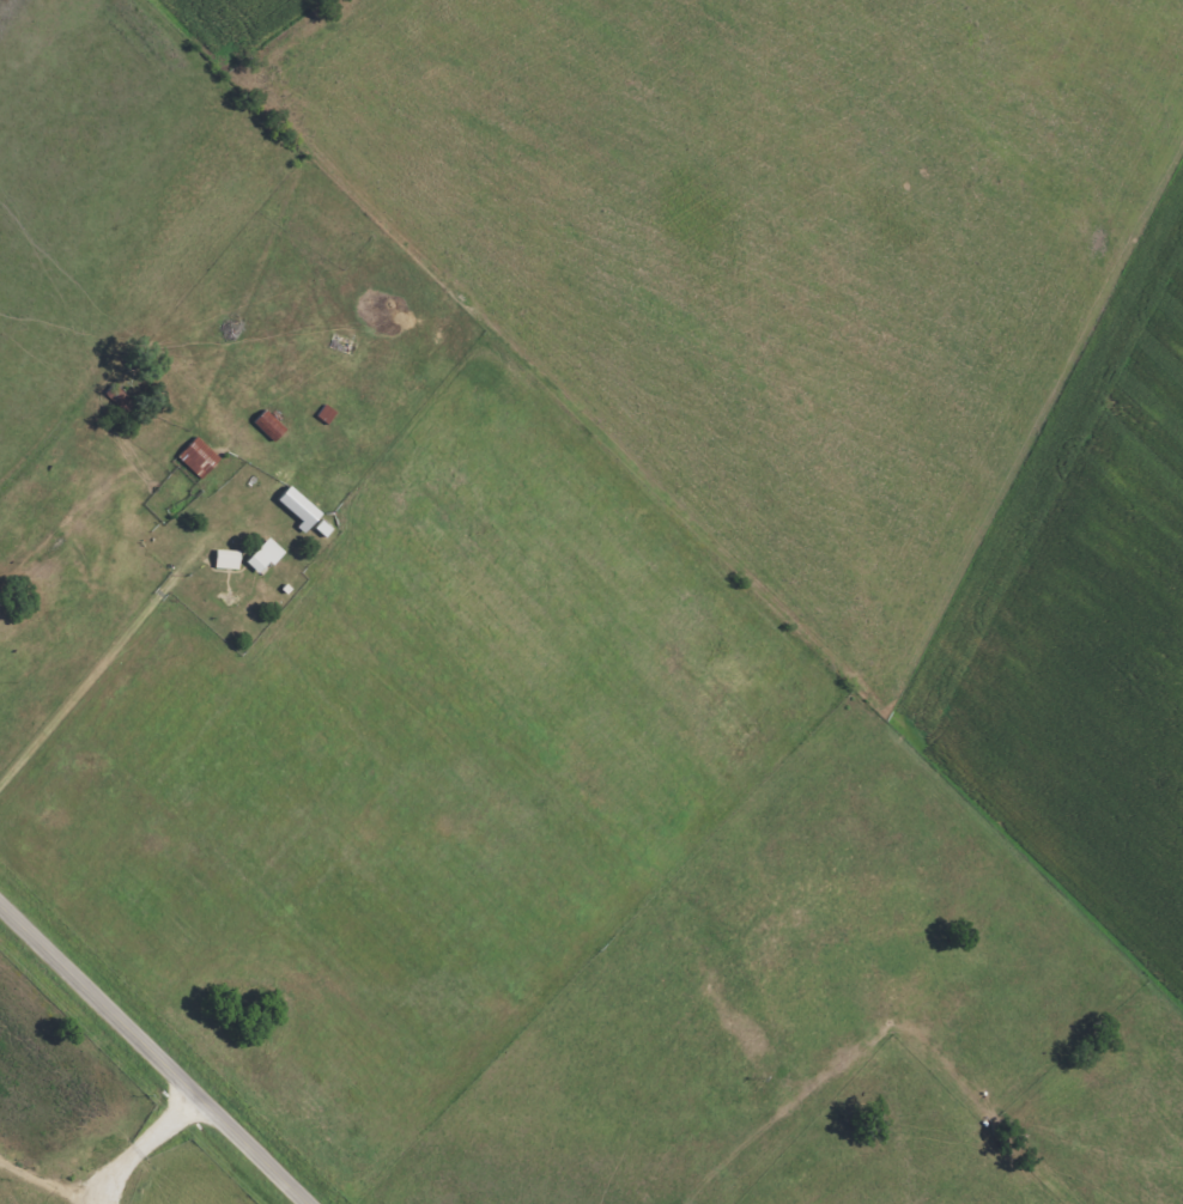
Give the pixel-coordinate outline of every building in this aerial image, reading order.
[(249,425),(272,442),(282,428),(260,411),(249,425)] [(197,481),(217,460),(194,438),(174,458),(197,481)] [(305,526),(315,515),(282,481),(271,492),(305,526)] [(210,567),(235,570),(237,552),(213,549),(210,567)]
